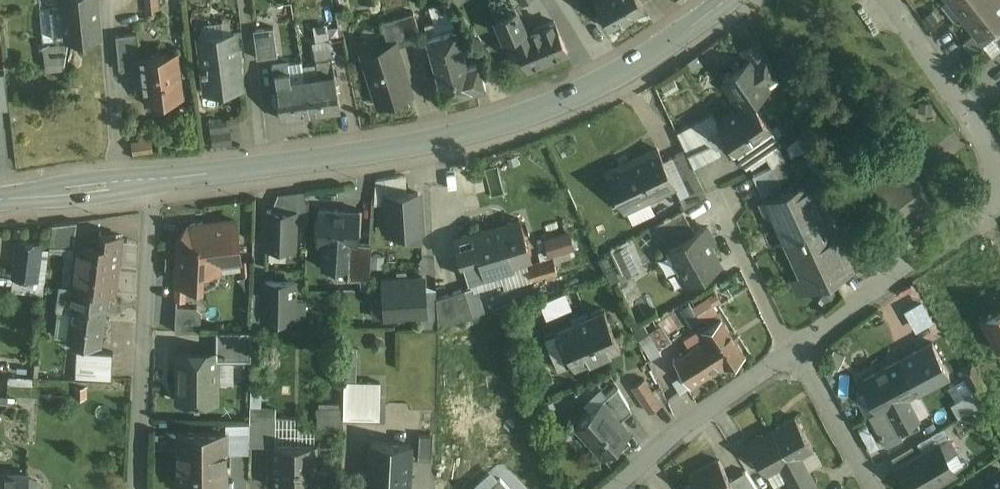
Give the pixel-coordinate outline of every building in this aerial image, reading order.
[(69,40),(100,37),(96,0),(65,0),(69,40)] [(639,0),(598,0),(595,2),(611,29),(644,9),(639,0)] [(964,13),(981,0),(953,0),(964,13)] [(964,13),(977,30),(978,31),(992,20),(999,13),(999,0),(981,0),(964,13)] [(414,12),(401,16),(409,43),(423,39),(414,12)] [(401,16),(382,22),(389,46),(395,44),(397,47),(409,43),(401,16)] [(978,31),(977,30),(963,41),(973,53),(999,31),(999,29),(992,20),(978,31)] [(554,22),(507,41),(514,56),(523,53),(529,69),(567,53),(554,22)] [(266,30),(255,31),(257,51),(269,50),(266,30)] [(453,30),(430,36),(429,34),(428,35),(428,36),(426,37),(434,64),(465,55),(459,33),(454,35),(453,30)] [(137,32),(116,34),(120,68),(134,66),(132,57),(140,56),(137,32)] [(235,32),(199,36),(203,64),(198,65),(198,69),(204,69),(206,92),(242,87),(235,32)] [(48,70),(70,67),(66,41),(44,45),(48,70)] [(389,46),(364,54),(363,51),(362,52),(379,105),(412,95),(397,47),(395,44),(389,46)] [(330,46),(314,48),(316,60),(332,57),(330,46)] [(140,56),(132,57),(134,66),(136,88),(145,87),(147,100),(149,99),(149,104),(165,102),(164,97),(183,95),(177,51),(140,56)] [(776,76),(766,53),(752,63),(765,83),(776,76)] [(465,55),(434,64),(444,98),(475,90),(470,73),(477,71),(475,64),(468,66),(465,55)] [(332,57),(316,60),(319,75),(305,77),(311,115),(341,110),(332,57)] [(750,60),(743,65),(738,58),(731,63),(736,69),(723,78),(742,106),(752,99),(753,99),(769,88),(765,83),(752,63),(750,60)] [(291,79),(289,64),(273,66),(281,119),(311,115),(305,77),(291,79)] [(719,122),(718,123),(722,129),(738,153),(752,143),(772,129),(753,99),(752,99),(742,106),(719,122)] [(719,122),(712,112),(703,119),(713,135),(722,129),(718,123),(719,122)] [(237,119),(212,121),(214,146),(239,144),(237,119)] [(703,119),(677,132),(682,143),(693,167),(721,153),(710,136),(713,135),(703,119)] [(772,129),(752,143),(760,156),(781,142),(772,129)] [(693,167),(682,143),(685,150),(673,156),(689,192),(690,193),(703,186),(693,167)] [(752,143),(738,153),(747,166),(760,156),(752,143)] [(657,148),(607,171),(625,210),(675,186),(664,161),(657,148)] [(689,192),(673,156),(664,161),(675,186),(680,196),(689,192)] [(773,165),(753,174),(762,194),(783,185),(773,165)] [(911,170),(880,193),(901,220),(932,198),(911,170)] [(405,176),(386,179),(387,195),(407,194),(405,176)] [(810,178),(761,200),(768,214),(773,212),(781,230),(788,227),(794,240),(825,225),(822,217),(827,214),(810,178)] [(386,179),(376,180),(375,203),(388,202),(387,195),(386,179)] [(703,186),(690,193),(689,192),(680,196),(685,208),(707,196),(703,186)] [(306,191),(279,194),(271,210),(295,211),(295,222),(306,222),(306,191)] [(407,194),(387,195),(388,202),(390,232),(405,231),(421,231),(419,193),(407,194)] [(360,210),(319,208),(317,241),(325,242),(324,265),(349,267),(350,243),(358,244),(358,243),(360,210)] [(271,210),(267,210),(266,245),(294,246),(295,222),(295,211),(271,210)] [(683,210),(657,224),(663,236),(690,222),(683,210)] [(863,215),(847,223),(858,245),(873,238),(863,215)] [(236,219),(189,225),(180,235),(177,282),(199,283),(199,282),(204,282),(208,282),(213,279),(216,276),(217,271),(218,262),(240,259),(236,219)] [(77,220),(53,223),(50,245),(74,246),(77,220)] [(519,220),(473,233),(479,254),(485,273),(485,274),(531,260),(519,220)] [(825,225),(794,240),(800,253),(793,256),(802,274),(797,276),(803,290),(852,268),(835,231),(829,233),(825,225)] [(571,229),(545,236),(550,254),(576,246),(571,229)] [(702,229),(670,247),(688,280),(720,262),(702,229)] [(421,231),(405,231),(405,241),(408,244),(422,243),(421,231)] [(120,239),(99,236),(98,245),(79,242),(74,287),(75,286),(108,290),(108,291),(113,291),(120,239)] [(41,242),(18,239),(13,275),(37,278),(41,242)] [(372,244),(358,243),(358,244),(350,243),(349,267),(348,280),(370,279),(372,244)] [(479,254),(464,258),(470,278),(485,273),(479,254)] [(554,259),(528,267),(532,280),(557,273),(554,259)] [(424,279),(384,281),(385,300),(386,316),(421,314),(426,314),(424,285),(424,279)] [(293,282),(266,281),(265,292),(265,316),(292,317),(293,282)] [(108,290),(75,286),(74,287),(62,285),(61,288),(60,288),(58,303),(59,304),(58,307),(71,309),(68,337),(68,338),(101,343),(108,291),(108,290)] [(436,290),(424,285),(426,314),(421,314),(420,315),(421,327),(439,327),(436,290)] [(465,289),(437,299),(439,327),(474,316),(465,289)] [(546,316),(574,308),(569,291),(541,299),(546,316)] [(265,292),(253,292),(252,328),(265,329),(265,316),(265,292)] [(711,295),(686,310),(695,325),(720,310),(711,295)] [(385,300),(376,301),(373,304),(374,317),(386,316),(385,300)] [(197,306),(176,305),(175,330),(201,330),(202,311),(197,306)] [(980,318),(997,349),(999,347),(999,306),(980,318)] [(605,310),(559,329),(574,366),(620,346),(605,310)] [(745,355),(722,318),(702,331),(707,338),(724,364),(726,367),(745,355)] [(663,320),(649,327),(658,345),(672,338),(663,320)] [(252,330),(217,330),(216,351),(216,358),(252,359),(252,330)] [(661,353),(649,332),(639,338),(651,359),(661,353)] [(707,338),(674,359),(691,385),(724,364),(707,338)] [(933,342),(901,359),(918,391),(950,373),(933,342)] [(114,351),(77,350),(76,377),(112,379),(114,351)] [(216,351),(179,351),(179,401),(216,401),(216,358),(216,351)] [(918,391),(901,359),(861,380),(878,412),(871,415),(886,444),(902,436),(898,429),(919,418),(907,396),(918,391)] [(986,386),(973,361),(961,367),(975,392),(986,386)] [(661,404),(645,378),(633,386),(650,412),(661,404)] [(381,383),(345,382),(344,418),(380,419),(381,383)] [(618,386),(602,400),(618,418),(630,407),(618,386)] [(975,392),(957,403),(957,402),(952,404),(960,417),(982,405),(975,392)] [(618,418),(602,400),(575,425),(604,457),(631,433),(618,418)] [(265,408),(251,408),(250,418),(265,418),(265,408)] [(276,408),(265,408),(265,418),(265,445),(275,446),(275,444),(276,408)] [(434,411),(420,411),(419,434),(433,435),(434,411)] [(265,418),(250,418),(250,445),(265,445),(265,418)] [(812,450),(794,419),(773,430),(810,488),(815,485),(800,457),(812,450)] [(748,444),(767,476),(779,469),(791,488),(808,488),(810,488),(773,430),(748,444)] [(226,431),(185,431),(185,450),(179,450),(179,488),(219,488),(219,469),(226,469),(226,431)] [(932,433),(919,441),(924,451),(938,444),(932,433)] [(433,435),(419,434),(418,459),(432,459),(433,435)] [(955,448),(949,437),(938,443),(946,456),(954,451),(955,448)] [(371,442),(369,488),(408,488),(409,469),(408,469),(409,444),(371,442)] [(899,466),(912,488),(921,488),(954,470),(946,456),(938,443),(938,444),(924,451),(918,455),(899,466)] [(275,444),(275,446),(275,488),(315,488),(315,463),(315,444),(275,444)] [(913,445),(893,456),(899,466),(918,455),(913,445)] [(519,463),(505,447),(485,465),(498,481),(519,463)] [(328,463),(315,463),(315,488),(328,488),(328,463)] [(703,473),(701,469),(688,477),(695,488),(733,488),(729,481),(719,463),(703,473)] [(985,477),(987,479),(978,485),(972,488),(999,488),(999,468),(999,467),(985,477)] [(729,481),(733,488),(756,488),(746,471),(729,481)] [(0,474),(0,488),(28,488),(28,474),(0,474)] [(435,481),(435,488),(447,488),(447,481),(435,481)]
